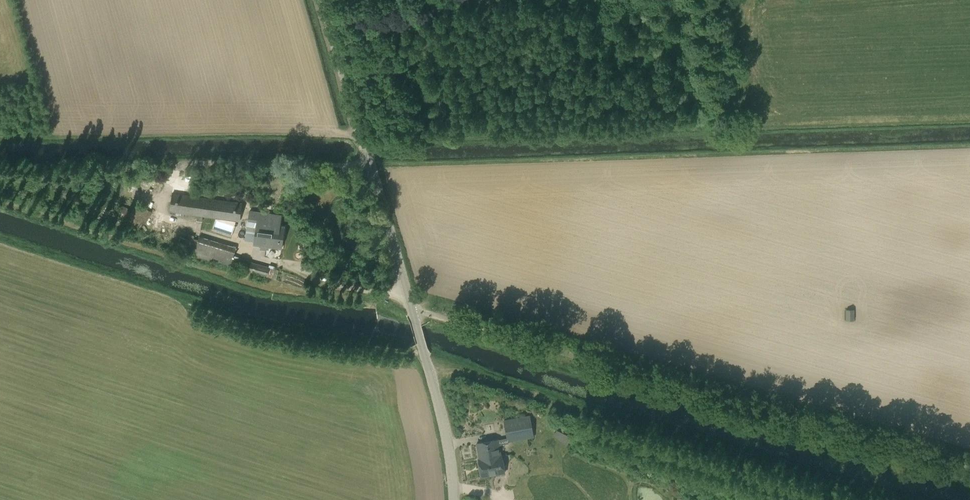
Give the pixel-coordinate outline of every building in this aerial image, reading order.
[(70,175),(70,190),(84,190),(84,176),(70,175)] [(184,189),(184,195),(173,194),(169,212),(197,216),(196,221),(202,222),(205,222),(205,224),(210,224),(210,223),(211,223),(212,218),(240,222),(242,203),(242,199),(244,200),(244,198),(252,199),(252,192),(245,191),(237,193),(237,202),(220,200),(220,193),(200,191),(184,189)] [(249,211),(248,221),(257,222),(254,245),(261,246),(261,249),(266,250),(266,247),(282,249),(285,226),(280,226),(281,216),(249,211)] [(173,246),(177,235),(159,229),(155,240),(173,246)] [(199,236),(198,240),(194,238),(195,236),(189,234),(187,239),(180,237),(176,248),(194,253),(193,256),(212,262),(213,260),(231,265),(230,268),(236,269),(237,267),(247,269),(246,271),(276,279),(279,270),(275,269),(275,266),(269,265),(268,267),(258,264),(259,263),(254,261),(254,263),(234,257),(237,247),(199,236)] [(853,306),(841,306),(842,321),(853,321),(853,306)] [(503,420),(507,439),(498,440),(477,444),(480,459),(478,460),(479,460),(502,456),(502,455),(500,456),(499,446),(508,444),(508,443),(534,438),(530,415),(503,420)] [(566,445),(571,439),(559,428),(554,434),(566,445)] [(502,456),(479,460),(482,477),(505,473),(502,456)]
